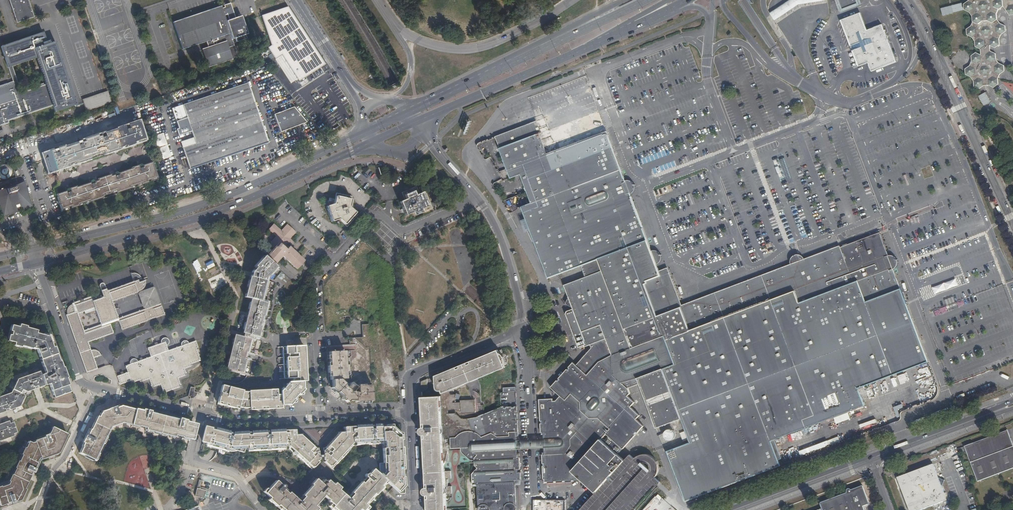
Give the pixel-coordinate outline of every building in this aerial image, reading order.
[(34,17),(28,0),(9,0),(17,23),(34,17)] [(774,14),(779,22),(787,16),(801,5),(811,4),(830,3),(829,0),(793,0),(784,7),(774,14)] [(840,12),(859,5),(857,0),(835,0),(840,12)] [(966,69),(969,76),(972,77),(974,81),(975,86),(980,88),(984,85),(990,85),(994,87),(999,84),(998,78),(1000,74),(1005,71),(1004,65),(999,63),(996,59),(996,53),(991,51),(991,45),(995,48),(1000,44),(1000,38),(1002,34),(1006,31),(1006,25),(1001,23),(998,19),(997,13),(999,9),(1004,6),(1010,15),(1012,15),(1012,0),(1003,0),(970,0),(965,4),(965,10),(971,12),(973,16),(973,22),(972,26),(967,29),(968,35),(973,37),(976,41),(976,47),(981,49),(981,55),(977,52),(972,55),(972,61),(970,66),(966,69)] [(224,5),(224,7),(222,8),(221,6),(216,8),(173,22),(182,50),(206,42),(208,47),(201,49),(208,68),(232,59),(229,50),(234,48),(233,45),(234,45),(232,39),(235,38),(236,42),(243,40),(246,39),(244,35),(247,34),(241,16),(235,18),(230,3),(224,5)] [(310,41),(288,7),(261,16),(271,46),(268,48),(275,59),(291,83),(297,79),(323,62),(310,41)] [(868,62),(871,71),(896,61),(882,24),(867,29),(861,12),(840,20),(858,66),(868,62)] [(9,71),(13,81),(0,86),(0,126),(8,123),(8,121),(53,106),(55,112),(76,105),(55,42),(47,44),(46,40),(43,32),(1,47),(9,71)] [(325,65),(323,62),(297,79),(299,81),(325,65)] [(314,71),(317,76),(328,70),(325,65),(314,71)] [(183,105),(187,118),(193,138),(188,140),(190,146),(183,148),(189,170),(268,143),(248,83),(183,105)] [(111,103),(107,91),(82,100),(86,112),(111,103)] [(979,96),(984,105),(991,101),(986,92),(979,96)] [(176,122),(187,118),(183,105),(172,109),(176,122)] [(294,107),(274,114),(281,132),(307,122),(294,107)] [(637,378),(639,378),(657,428),(682,419),(686,431),(681,433),(683,441),(689,439),(690,442),(667,451),(686,501),(754,475),(781,465),(779,460),(782,458),(775,440),(865,406),(859,388),(929,362),(901,289),(897,290),(889,270),(854,283),(841,247),(807,260),(808,263),(791,270),(790,266),(681,307),(670,277),(668,273),(667,271),(666,271),(664,271),(660,272),(645,233),(599,111),(549,130),(545,118),(496,136),(496,138),(490,140),(493,148),(499,145),(506,165),(501,167),(506,180),(521,174),(532,203),(522,207),(549,278),(582,266),(586,277),(564,285),(587,345),(589,344),(591,349),(577,365),(574,362),(552,388),(562,397),(558,402),(555,402),(555,399),(545,400),(539,400),(541,438),(543,438),(544,441),(544,445),(544,448),(544,451),(542,451),(544,483),(553,483),(581,481),(581,480),(595,493),(580,509),(634,509),(635,509),(652,491),(656,486),(657,485),(660,482),(655,477),(657,474),(658,471),(659,468),(658,465),(658,463),(657,461),(655,458),(651,455),(647,454),(643,454),(638,456),(635,458),(631,453),(624,461),(605,444),(601,441),(606,436),(613,442),(623,451),(637,434),(643,427),(636,421),(640,417),(630,409),(634,404),(627,398),(631,394),(629,388),(640,384),(637,378)] [(103,132),(96,134),(97,136),(84,140),(83,138),(76,141),(77,144),(64,148),(64,147),(57,149),(56,147),(52,149),(53,151),(42,154),(49,173),(70,166),(69,164),(73,163),(73,165),(90,159),(90,160),(104,155),(120,149),(120,148),(123,146),(124,148),(134,144),(134,143),(137,142),(137,143),(145,141),(138,122),(128,125),(127,123),(123,125),(124,127),(117,129),(118,130),(104,135),(103,132)] [(493,155),(488,141),(478,144),(486,159),(487,159),(493,155)] [(151,182),(158,179),(152,162),(141,166),(141,164),(137,165),(138,167),(131,169),(131,170),(118,175),(117,172),(110,174),(111,176),(97,181),(97,179),(90,181),(91,184),(77,188),(77,187),(70,190),(70,188),(66,189),(67,191),(56,194),(62,212),(69,209),(68,207),(71,207),(72,208),(83,205),(82,203),(85,202),(86,204),(103,198),(103,199),(117,194),(117,193),(134,188),(134,186),(137,185),(137,186),(148,183),(147,181),(150,180),(151,182)] [(0,173),(0,176),(8,179),(12,169),(3,165),(0,173)] [(24,181),(0,189),(0,209),(3,217),(33,207),(24,181)] [(399,202),(402,209),(403,212),(405,215),(412,212),(413,216),(422,212),(422,211),(422,210),(423,211),(432,208),(425,191),(419,193),(416,186),(401,192),(404,199),(399,202)] [(352,197),(336,193),(334,204),(327,206),(332,222),(339,220),(347,227),(358,215),(349,207),(352,197)] [(274,248),(266,257),(274,265),(282,256),(297,269),(304,260),(286,245),(289,242),(291,240),(290,239),(296,232),(287,225),(282,230),(281,230),(281,231),(274,224),(269,229),(277,236),(270,244),(274,248)] [(266,257),(264,256),(254,266),(256,268),(252,272),(251,277),(250,277),(245,297),(251,299),(243,333),(244,333),(243,337),(235,335),(226,369),(239,372),(247,374),(253,375),(257,362),(245,359),(246,352),(258,355),(260,348),(262,341),(257,340),(262,323),(260,323),(262,316),(263,316),(272,283),(265,281),(265,277),(267,277),(276,267),(274,265),(266,257)] [(281,272),(277,276),(285,285),(290,280),(281,272)] [(70,305),(68,307),(67,310),(67,311),(67,314),(66,315),(78,348),(86,373),(97,369),(93,358),(101,355),(100,354),(98,352),(95,350),(93,350),(90,351),(88,342),(89,342),(103,337),(113,333),(110,324),(115,322),(118,321),(122,330),(132,326),(146,321),(147,321),(147,320),(155,317),(156,318),(164,315),(160,303),(143,309),(118,318),(112,302),(137,293),(137,292),(139,291),(141,290),(144,287),(145,283),(144,281),(139,282),(138,280),(141,279),(139,275),(137,274),(133,273),(130,274),(133,281),(123,285),(106,291),(104,284),(102,284),(101,284),(99,286),(103,297),(101,298),(100,295),(99,296),(96,293),(93,293),(89,293),(91,297),(74,302),(71,303),(72,304),(70,305)] [(957,280),(932,286),(934,294),(959,287),(957,280)] [(154,287),(137,293),(143,309),(160,303),(154,287)] [(10,330),(8,337),(7,341),(14,343),(13,345),(20,348),(21,346),(32,349),(32,348),(37,349),(43,367),(43,366),(45,373),(41,375),(45,385),(49,384),(54,396),(71,391),(68,385),(69,385),(66,378),(67,377),(63,367),(62,367),(60,360),(59,360),(54,347),(52,347),(49,337),(36,333),(36,330),(26,327),(26,326),(19,325),(18,327),(11,325),(10,330)] [(121,375),(117,376),(120,385),(131,381),(131,383),(140,380),(141,382),(149,379),(152,387),(160,384),(164,393),(181,387),(178,378),(186,375),(184,369),(193,366),(192,364),(200,361),(197,350),(199,349),(195,341),(189,343),(188,342),(186,341),(184,341),(182,342),(181,344),(181,346),(168,350),(166,346),(168,345),(169,344),(169,342),(169,340),(167,338),(165,338),(164,338),(162,340),(161,341),(161,343),(158,345),(157,342),(154,343),(155,346),(148,348),(151,357),(142,359),(142,357),(139,358),(140,360),(137,361),(137,360),(136,359),(134,359),(133,359),(131,360),(130,361),(130,364),(125,366),(128,372),(123,374),(122,371),(120,372),(121,375)] [(289,405),(290,404),(293,400),(293,399),(297,394),(298,395),(300,392),(303,390),(302,388),(302,381),(305,381),(306,381),(304,346),(285,347),(285,354),(287,354),(287,357),(286,358),(287,379),(292,378),(292,382),(288,382),(280,391),(280,395),(276,395),(276,390),(248,391),(248,392),(245,392),(242,392),(242,391),(222,386),(217,404),(238,409),(238,407),(243,408),(249,408),(249,410),(252,410),(273,408),(281,408),(281,405),(288,405),(289,405)] [(515,485),(519,485),(521,485),(521,482),(520,480),(521,480),(521,473),(518,473),(518,469),(520,469),(520,454),(518,454),(517,450),(517,446),(517,443),(517,436),(519,436),(517,405),(501,406),(498,407),(483,413),(468,419),(462,420),(456,414),(448,414),(448,411),(454,410),(462,411),(462,413),(476,413),(475,400),(461,401),(461,403),(456,403),(455,395),(451,395),(449,391),(470,382),(479,378),(494,373),(505,368),(505,367),(508,366),(506,361),(505,361),(503,355),(503,354),(502,350),(499,351),(498,350),(496,351),(477,359),(436,376),(439,384),(438,385),(437,386),(436,389),(438,391),(439,392),(441,392),(442,391),(443,393),(441,395),(441,396),(433,397),(422,397),(423,424),(423,427),(421,428),(420,430),(420,432),(421,434),(423,435),(424,435),(425,460),(427,487),(425,487),(424,489),(423,491),(424,493),(425,494),(427,495),(428,509),(453,509),(451,509),(447,509),(446,490),(445,462),(447,457),(448,453),(449,449),(448,444),(446,438),(451,438),(452,448),(462,448),(462,451),(463,452),(469,458),(471,459),(473,460),(476,460),(476,467),(478,469),(473,475),(473,481),(473,486),(477,486),(477,485),(488,484),(490,484),(493,484),(500,483),(509,483),(511,485),(515,485)] [(330,362),(327,362),(328,376),(330,376),(330,380),(332,380),(333,386),(331,388),(336,393),(337,392),(343,396),(342,398),(344,400),(347,402),(349,401),(355,401),(356,402),(359,402),(359,404),(369,403),(369,401),(373,401),(372,385),(365,385),(358,385),(358,393),(354,389),(356,387),(350,383),(347,386),(341,381),(340,379),(346,379),(346,375),(348,375),(348,361),(346,361),(345,351),(329,352),(329,355),(328,355),(328,359),(329,359),(330,362)] [(4,412),(6,411),(5,409),(9,408),(9,409),(11,409),(20,406),(27,392),(33,389),(34,388),(34,387),(37,386),(38,388),(45,385),(41,375),(40,371),(17,379),(11,393),(0,397),(0,409),(4,412)] [(194,392),(194,388),(190,387),(188,396),(190,396),(189,399),(190,399),(193,397),(196,395),(197,392),(194,392)] [(87,436),(86,435),(84,439),(86,440),(84,443),(83,446),(80,453),(94,460),(107,435),(111,428),(122,423),(138,427),(146,429),(146,430),(174,438),(175,436),(189,439),(190,435),(193,424),(182,421),(182,420),(179,419),(178,420),(150,413),(150,412),(146,411),(146,412),(135,410),(121,406),(119,407),(118,406),(108,409),(108,410),(102,412),(102,413),(100,414),(99,417),(97,417),(91,429),(87,436)] [(14,436),(13,434),(17,432),(13,422),(10,423),(9,421),(0,424),(0,441),(14,436)] [(379,475),(373,469),(368,475),(366,474),(364,476),(365,478),(367,479),(362,484),(361,483),(351,493),(353,495),(348,499),(344,495),(338,490),(338,489),(333,484),(332,485),(327,481),(323,486),(318,481),(316,479),(310,485),(311,486),(302,496),(303,497),(299,502),(288,493),(287,494),(282,490),(284,488),(284,486),(283,485),(282,485),(281,486),(276,482),(265,494),(270,498),(268,500),(276,507),(278,505),(283,509),(316,509),(317,509),(314,506),(323,496),(328,501),(333,507),(335,509),(358,509),(359,509),(360,509),(363,509),(366,506),(364,504),(373,494),(375,495),(382,487),(380,486),(385,480),(391,486),(400,494),(405,493),(403,457),(401,433),(392,433),(392,424),(381,425),(365,426),(344,427),(344,431),(344,433),(340,433),(333,441),(323,451),(324,460),(325,461),(324,462),(332,469),(352,446),(382,444),(382,448),(383,451),(383,463),(379,464),(380,473),(379,475)] [(15,504),(20,502),(20,500),(25,490),(24,489),(32,472),(33,473),(39,460),(59,453),(67,434),(52,427),(49,434),(47,435),(44,437),(30,442),(29,442),(28,442),(14,472),(8,484),(1,487),(1,486),(0,486),(0,506),(6,504),(8,506),(15,504)] [(233,434),(207,427),(203,443),(206,444),(206,445),(206,446),(207,446),(207,447),(228,453),(229,450),(243,453),(244,449),(247,449),(248,453),(269,451),(289,450),(311,470),(318,463),(317,462),(319,460),(318,452),(300,435),(295,436),(295,433),(295,430),(271,432),(247,433),(247,438),(233,434)] [(1008,430),(1007,430),(1007,431),(965,448),(979,482),(1012,470),(1012,443),(1008,430)] [(544,448),(544,441),(531,442),(517,443),(517,450),(532,449),(544,448)] [(902,476),(898,478),(910,509),(920,509),(947,500),(933,464),(904,479),(902,476)] [(933,464),(902,476),(904,479),(933,464)] [(500,483),(493,484),(490,484),(488,484),(477,485),(477,486),(478,492),(478,505),(480,507),(479,508),(479,509),(516,509),(515,506),(514,505),(516,503),(515,485),(511,485),(509,483),(500,483)] [(206,490),(197,488),(195,496),(201,497),(204,498),(206,490)] [(831,504),(834,509),(866,509),(868,505),(863,492),(852,496),(852,495),(850,495),(848,495),(846,496),(846,498),(831,504)]
